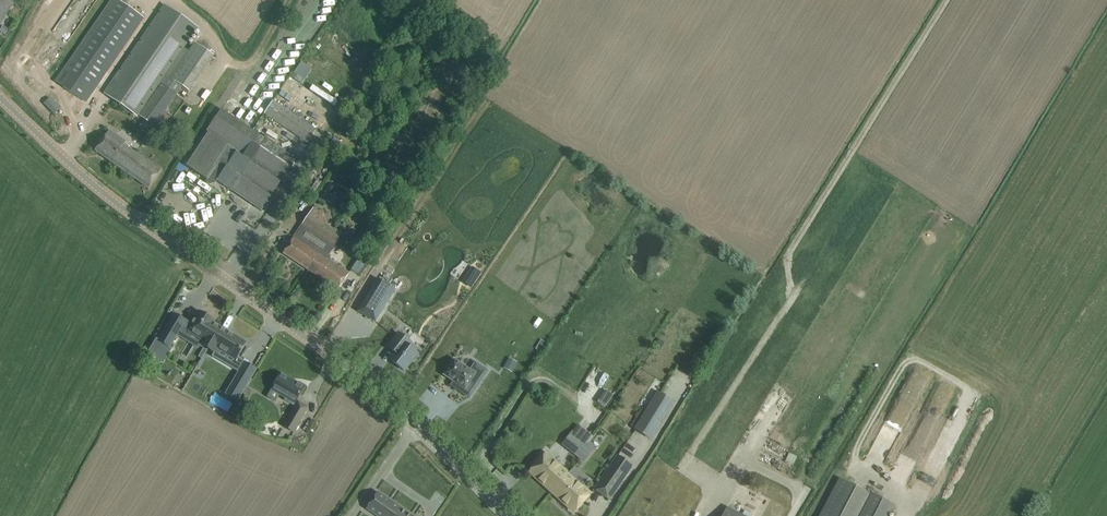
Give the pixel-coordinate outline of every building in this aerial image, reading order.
[(0,25),(16,0),(0,0),(0,25)] [(119,0),(113,0),(56,82),(86,102),(145,18),(119,0)] [(164,4),(105,91),(156,125),(177,95),(159,82),(197,27),(164,4)] [(170,79),(189,92),(214,56),(195,43),(170,79)] [(357,86),(363,89),(376,65),(370,61),(357,86)] [(315,84),(311,90),(337,107),(341,101),(315,84)] [(44,104),(55,115),(62,107),(54,101),(56,98),(52,95),(44,104)] [(273,100),(264,114),(307,143),(316,130),(273,100)] [(207,132),(190,155),(184,165),(207,180),(211,175),(217,179),(216,180),(261,211),(296,159),(222,109),(207,132)] [(126,142),(109,130),(95,150),(149,189),(155,180),(161,170),(124,144),(126,142)] [(180,172),(173,169),(169,178),(186,186),(192,173),(182,168),(180,172)] [(213,187),(208,197),(213,199),(217,189),(213,187)] [(283,253),(308,270),(319,254),(326,242),(335,230),(327,224),(330,219),(313,208),(283,253)] [(342,235),(335,230),(326,242),(334,248),(342,235)] [(349,273),(319,254),(308,270),(338,290),(349,273)] [(359,258),(351,270),(363,278),(371,265),(359,258)] [(472,266),(463,281),(470,286),(480,271),(472,266)] [(378,279),(358,311),(375,322),(395,289),(378,279)] [(201,344),(208,348),(220,327),(213,323),(214,321),(199,312),(187,331),(203,340),(201,344)] [(156,339),(148,353),(164,363),(172,349),(170,347),(182,327),(186,320),(174,314),(171,320),(168,325),(159,341),(156,339)] [(220,327),(208,348),(215,353),(217,348),(236,359),(246,343),(220,327)] [(404,371),(417,353),(409,347),(404,343),(407,339),(398,333),(387,347),(395,352),(389,359),(404,371)] [(541,339),(536,348),(539,351),(545,341),(541,339)] [(182,349),(176,345),(174,347),(185,355),(191,347),(187,344),(182,349)] [(699,353),(687,371),(696,377),(708,358),(699,353)] [(455,360),(444,375),(453,381),(465,389),(469,384),(476,389),(488,371),(476,362),(470,370),(455,360)] [(505,367),(504,368),(505,368),(512,372),(517,363),(513,361),(510,365),(507,363),(505,367)] [(256,369),(244,363),(226,394),(237,400),(256,369)] [(281,374),(272,389),(295,402),(304,387),(294,382),(293,383),(281,376),(281,375),(281,374)] [(635,429),(650,438),(673,401),(658,392),(635,429)] [(284,427),(293,432),(308,406),(299,401),(284,427)] [(571,432),(561,445),(583,462),(594,449),(587,444),(572,432),(571,432)] [(950,434),(943,439),(948,445),(955,440),(950,434)] [(590,494),(546,454),(529,472),(574,512),(590,494)] [(594,488),(610,500),(633,466),(617,454),(594,488)] [(892,505),(871,494),(871,495),(840,478),(820,515),(886,515),(892,505)] [(366,509),(376,515),(413,515),(378,492),(366,509)] [(724,515),(747,515),(729,506),(724,515)]
